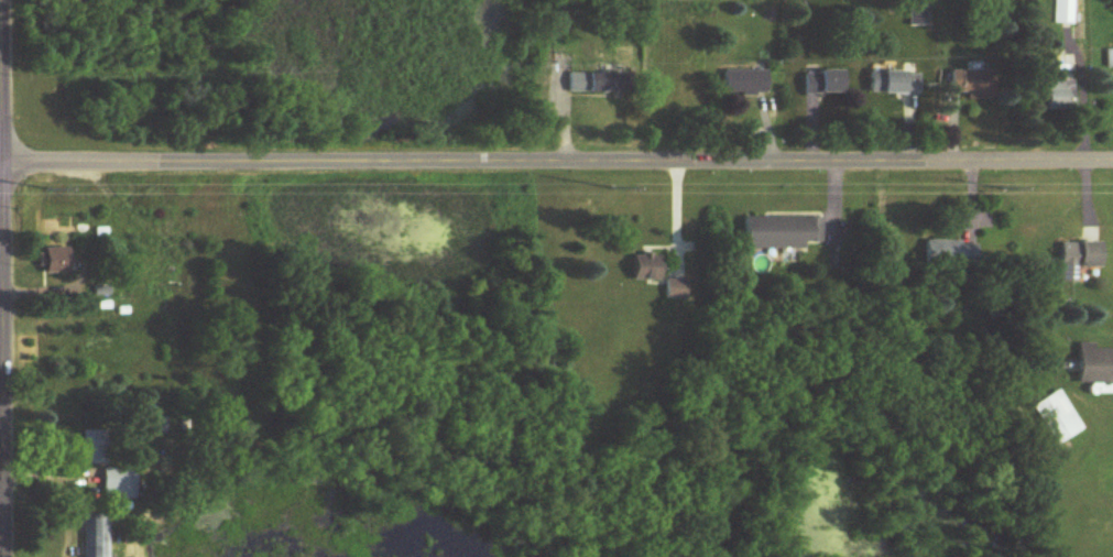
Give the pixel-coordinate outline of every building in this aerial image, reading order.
[(1054,24),(1072,24),(1073,0),(1054,0),(1054,24)] [(1050,75),(1067,75),(1067,56),(1050,56),(1050,75)] [(570,95),(621,95),(621,71),(599,71),(599,74),(570,74),(570,95)] [(767,71),(724,71),(724,95),(767,95),(767,71)] [(804,94),(842,94),(842,71),(804,71),(804,94)] [(917,71),(870,71),(870,95),(917,95),(917,71)] [(951,71),(951,93),(966,94),(966,101),(993,102),(993,71),(951,71)] [(1045,83),(1045,111),(1071,111),(1071,100),(1066,100),(1066,83),(1045,83)] [(823,248),(823,217),(745,217),(745,248),(823,248)] [(979,266),(979,242),(927,242),(927,266),(979,266)] [(1076,243),(1061,243),(1061,282),(1076,282),(1076,243)] [(1099,243),(1079,243),(1079,267),(1099,267),(1099,243)] [(43,248),(43,272),(68,272),(68,248),(43,248)] [(659,280),(660,258),(633,257),(633,280),(659,280)] [(667,299),(686,299),(686,280),(667,280),(667,299)] [(108,295),(108,285),(95,285),(95,295),(108,295)] [(1095,350),(1095,344),(1079,344),(1079,384),(1112,384),(1112,350),(1095,350)] [(1084,428),(1059,390),(1033,407),(1058,446),(1084,428)] [(82,463),(101,463),(101,430),(82,430),(82,463)] [(122,490),(122,496),(137,496),(137,468),(105,468),(105,490),(122,490)] [(87,515),(87,556),(110,556),(110,515),(87,515)]
